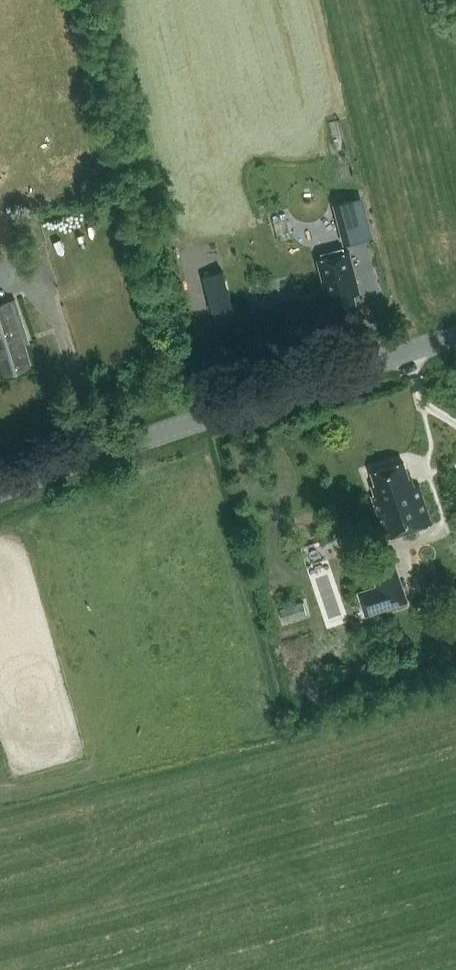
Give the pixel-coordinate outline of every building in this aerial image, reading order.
[(361,197),(335,204),(345,243),(371,236),(361,197)] [(223,266),(237,262),(234,248),(219,251),(223,266)] [(339,306),(357,301),(354,293),(360,292),(350,255),(349,252),(344,253),(343,249),(322,255),(323,259),(318,261),(329,300),(332,300),(335,299),(337,307),(339,306)] [(7,372),(30,364),(22,338),(29,335),(16,298),(0,303),(0,349),(7,372)] [(390,538),(433,522),(420,484),(415,485),(413,478),(410,478),(404,461),(374,471),(378,484),(374,485),(377,494),(373,495),(390,538)] [(365,613),(382,608),(407,600),(389,546),(365,554),(375,585),(358,590),(365,613)] [(281,609),(287,622),(311,612),(305,599),(281,609)]
